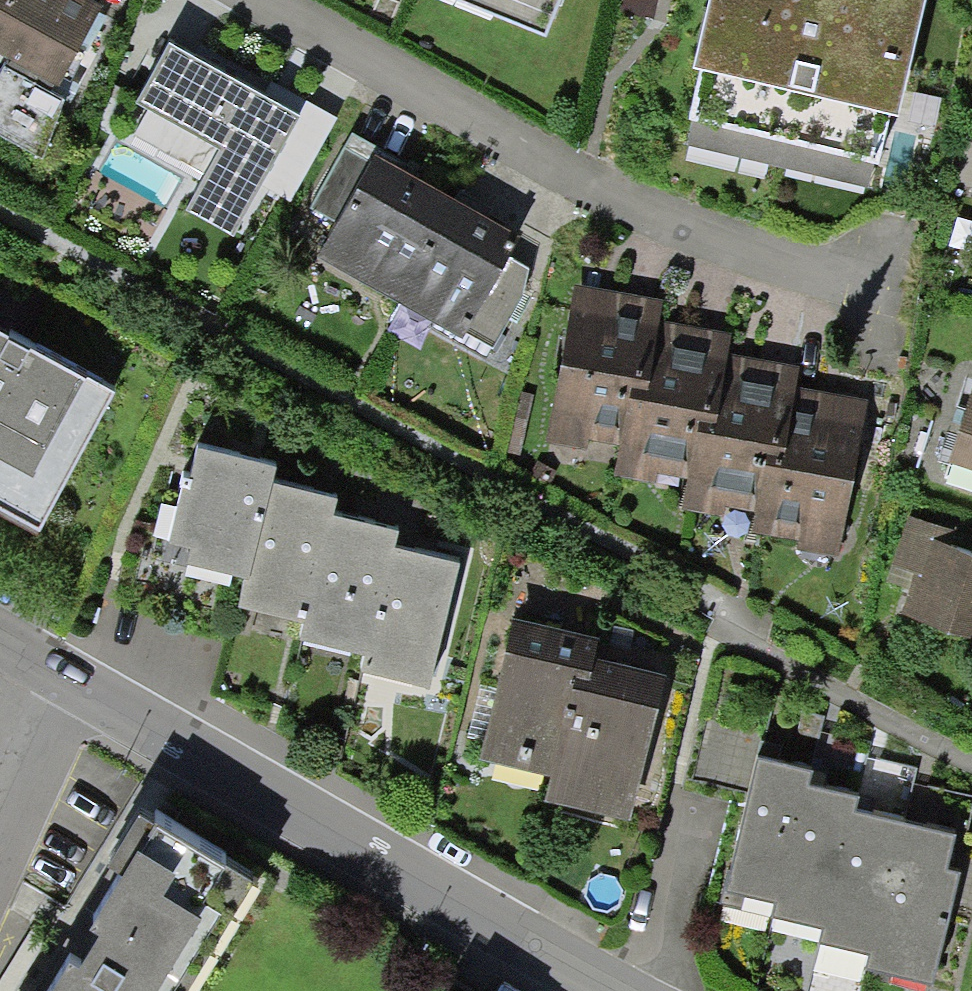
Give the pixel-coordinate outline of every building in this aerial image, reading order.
[(108,2),(104,0),(0,0),(0,45),(68,80),(108,2)] [(543,40),(559,0),(448,0),(543,40)] [(886,171),(926,0),(712,0),(688,124),(886,171)] [(267,174),(296,115),(171,53),(142,112),(267,174)] [(475,341),(526,242),(376,164),(324,263),(475,341)] [(662,307),(581,289),(550,431),(631,449),(659,323),(662,307)] [(739,341),(659,323),(631,449),(627,466),(707,483),(736,357),(739,341)] [(99,378),(0,327),(0,494),(30,510),(99,378)] [(813,374),(736,357),(707,483),(704,499),(782,516),(810,391),(813,374)] [(888,408),(810,391),(782,516),(778,533),(856,550),(888,408)] [(971,479),(971,414),(956,474),(971,479)] [(432,688),(457,565),(396,553),(401,526),(336,513),(340,493),(276,480),(280,460),(196,443),(174,552),(195,556),(192,571),(251,583),(246,609),(305,621),(301,641),(362,653),(358,673),(432,688)] [(953,548),(957,529),(909,519),(898,571),(920,576),(910,626),(971,639),(971,552),(953,548)] [(544,802),(633,823),(666,679),(597,663),(602,640),(515,620),(483,761),(550,777),(544,802)] [(857,971),(922,986),(948,876),(935,873),(942,840),(843,817),(846,803),(796,792),(799,779),(748,767),(717,901),(768,912),(765,925),(813,936),(810,950),(859,962),(857,971)] [(254,873),(142,805),(29,990),(183,990),(254,873)]
